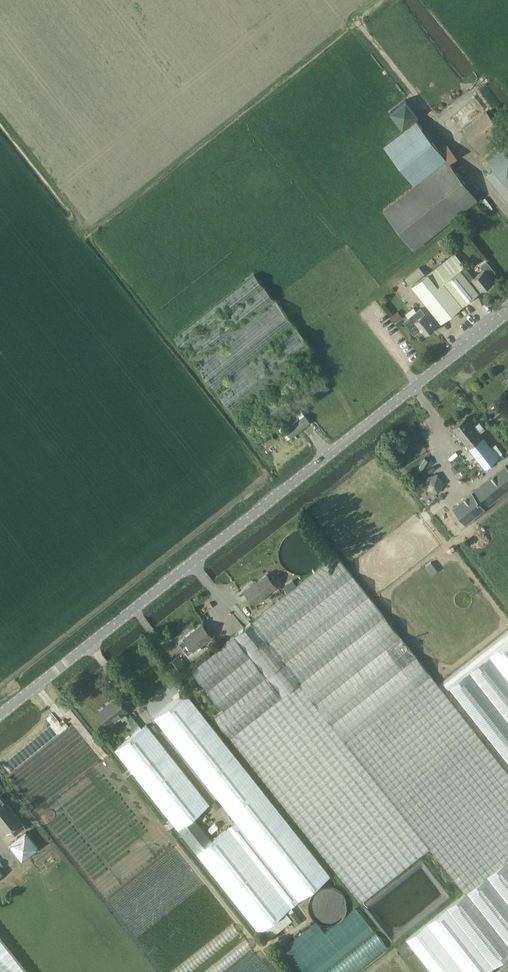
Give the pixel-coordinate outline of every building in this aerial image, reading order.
[(505,135),(486,111),(463,130),(481,154),(505,135)] [(477,199),(416,121),(404,130),(384,146),(416,185),(384,210),(415,248),(477,199)] [(486,174),(507,202),(507,145),(488,161),(494,168),(486,174)] [(485,198),(482,204),(490,209),(493,203),(485,198)] [(481,290),(472,279),(470,281),(461,269),(464,266),(465,266),(455,253),(412,287),(441,323),(478,293),(478,292),(481,290)] [(489,276),(495,272),(487,262),(481,266),(483,269),(474,277),(464,266),(461,269),(470,281),(472,279),(481,290),(482,290),(487,285),(489,286),(492,284),(491,282),(493,281),(489,276)] [(405,278),(410,284),(424,273),(419,267),(405,278)] [(316,351),(255,274),(174,337),(258,444),(278,428),(287,440),(310,422),(301,410),(328,387),(306,359),(316,351)] [(414,334),(421,329),(425,335),(436,327),(425,313),(424,313),(420,308),(404,321),(414,334)] [(396,312),(392,316),(396,321),(401,317),(396,312)] [(466,416),(453,427),(485,468),(499,456),(466,416)] [(453,507),(466,523),(507,489),(507,470),(505,466),(453,507)] [(323,550),(322,546),(321,542),(319,537),(316,534),(312,531),(308,529),(304,527),(299,527),(295,527),(290,529),(286,531),(283,534),(281,537),(278,541),(277,546),(277,550),(277,554),(278,558),(280,562),(283,566),(287,569),(291,571),(295,572),(300,573),(304,572),(308,571),(312,569),(316,566),(319,562),(321,558),(322,555),(323,550)] [(466,892),(507,859),(507,771),(432,675),(416,655),(337,555),(252,621),(192,669),(224,709),(215,716),(232,736),(362,901),(430,847),(466,892)] [(276,585),(267,573),(252,585),(252,584),(244,590),(255,603),(265,596),(264,595),(276,585)] [(292,580),(283,587),(287,592),(296,585),(292,580)] [(202,623),(185,637),(180,641),(189,652),(194,648),(194,649),(211,635),(202,623)] [(444,681),(507,761),(507,630),(444,681)] [(179,655),(169,663),(181,677),(191,670),(179,655)] [(213,839),(195,815),(210,803),(147,724),(115,749),(260,931),(331,875),(186,693),(155,718),(236,820),(213,839)] [(128,715),(124,711),(127,709),(117,696),(98,711),(108,724),(120,715),(123,719),(122,720),(129,729),(137,722),(130,713),(128,715)] [(10,827),(15,834),(26,825),(0,793),(0,822),(7,830),(10,827)] [(26,831),(9,844),(22,861),(39,849),(26,831)] [(466,892),(407,939),(407,940),(433,971),(488,971),(507,956),(507,859),(466,892)] [(343,910),(343,907),(343,904),(342,901),(340,898),(339,896),(336,894),(333,892),(331,891),(327,891),(324,891),(322,892),(319,894),(316,896),(314,898),(313,901),(312,903),(312,907),(312,910),(313,912),(314,915),(316,918),(319,919),(321,921),(324,922),(327,922),(330,922),(333,921),(336,919),(338,918),(340,915),(342,913),(343,910)] [(0,937),(0,971),(28,971),(0,937)]
